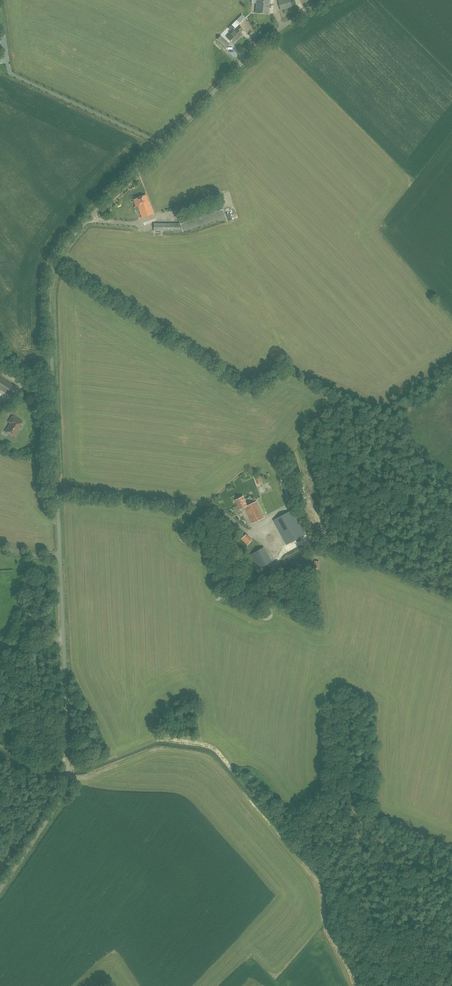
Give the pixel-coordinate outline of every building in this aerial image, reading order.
[(256,13),(269,14),(269,7),(270,0),(257,0),(256,13)] [(293,6),(291,0),(282,0),(278,1),(280,10),(293,7),(293,6)] [(240,32),(243,29),(238,25),(240,23),(237,20),(232,26),(236,29),(227,37),(233,43),(242,34),(240,32)] [(221,42),(226,47),(230,43),(225,38),(221,42)] [(136,212),(139,211),(142,218),(153,214),(149,202),(148,202),(146,195),(134,199),(136,206),(134,207),(136,212)] [(178,215),(180,224),(183,231),(183,232),(225,217),(220,201),(178,215)] [(8,382),(9,382),(0,376),(0,389),(3,391),(3,390),(8,393),(13,385),(8,382)] [(17,429),(22,422),(13,416),(9,422),(11,423),(6,431),(14,437),(18,430),(17,429)] [(253,523),(264,517),(257,501),(248,506),(243,496),(236,500),(241,509),(245,507),(253,523)] [(287,545),(305,535),(292,510),(273,520),(287,545)] [(277,534),(268,539),(276,552),(285,547),(277,534)]
